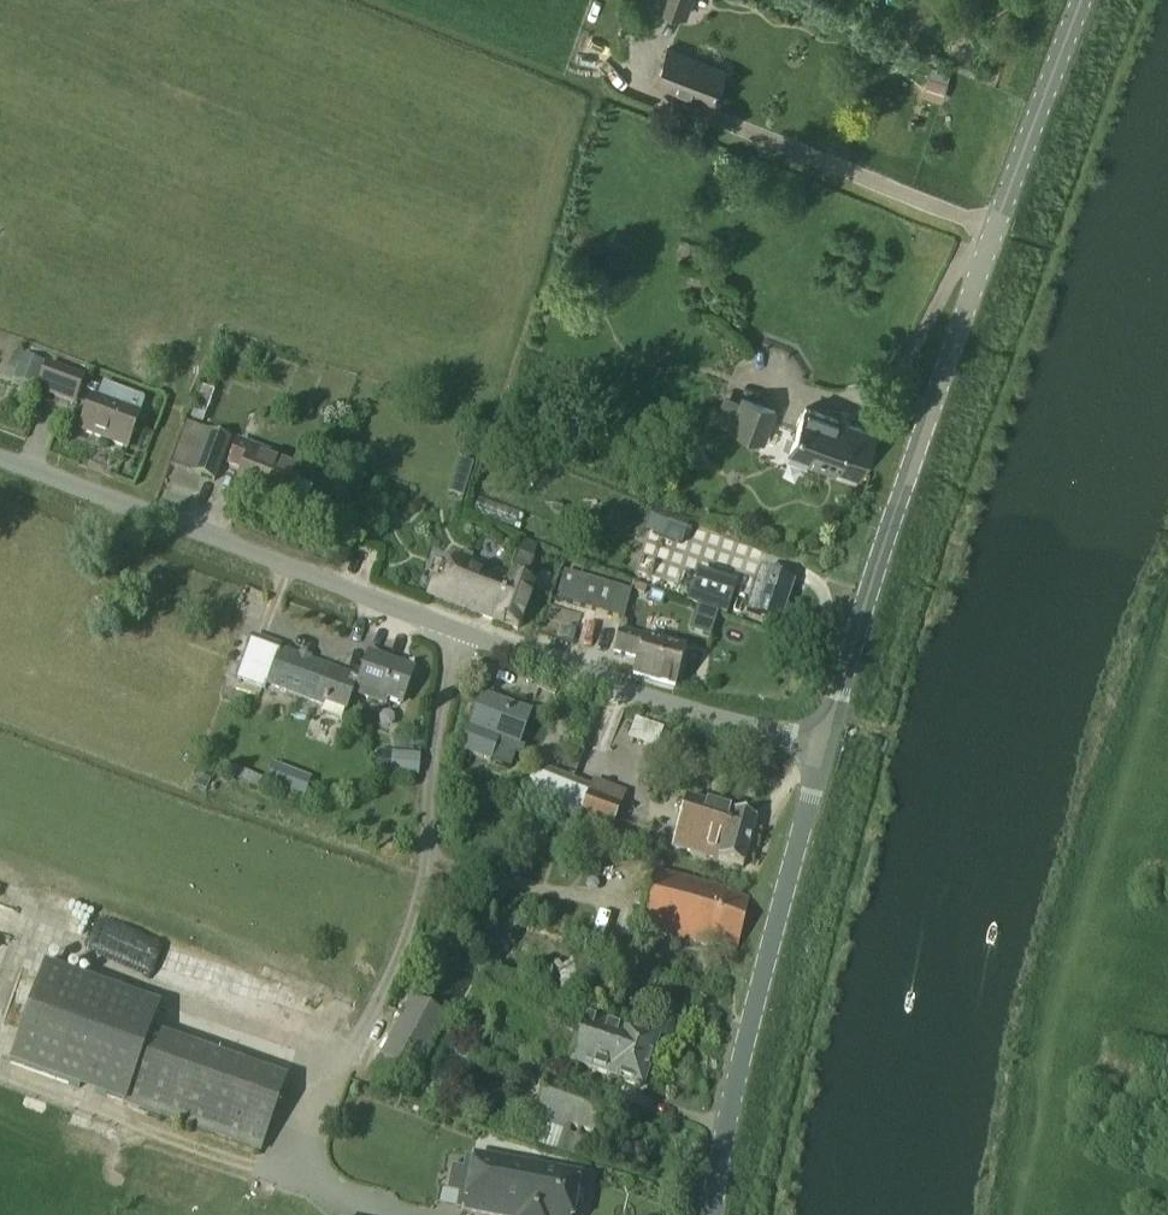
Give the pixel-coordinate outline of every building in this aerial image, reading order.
[(653,4),(686,17),(692,0),(655,0),(653,4)] [(712,104),(724,70),(666,48),(653,82),(712,104)] [(945,94),(949,83),(931,76),(927,87),(945,94)] [(22,356),(16,374),(37,382),(44,364),(22,356)] [(36,390),(72,404),(82,378),(45,365),(40,381),(36,390)] [(142,398),(113,388),(103,384),(98,400),(90,397),(78,430),(126,448),(143,401),(142,398)] [(203,424),(214,393),(201,388),(190,419),(203,424)] [(719,410),(715,420),(731,426),(730,428),(764,441),(776,410),(742,397),(741,399),(726,393),(719,410)] [(858,477),(875,434),(806,407),(789,450),(858,477)] [(213,481),(228,440),(206,432),(191,472),(213,481)] [(284,459),(236,442),(228,464),(241,469),(234,488),(287,508),(287,506),(302,511),(311,486),(297,481),(298,476),(280,469),(284,459)] [(455,471),(470,475),(473,465),(458,461),(455,471)] [(353,486),(348,500),(359,504),(364,491),(353,486)] [(666,535),(658,559),(671,563),(680,540),(686,522),(667,515),(660,533),(666,535)] [(461,558),(456,556),(446,583),(434,579),(428,596),(518,629),(534,586),(471,562),(474,555),(464,552),(461,558)] [(111,568),(114,559),(106,556),(103,565),(111,568)] [(512,568),(529,574),(534,562),(517,556),(512,568)] [(777,626),(791,583),(758,572),(744,615),(777,626)] [(623,620),(632,593),(565,573),(561,586),(560,586),(556,600),(623,620)] [(723,614),(732,587),(695,575),(686,602),(723,614)] [(634,583),(631,590),(644,595),(646,588),(634,583)] [(697,607),(690,631),(710,637),(717,614),(697,607)] [(675,686),(685,649),(620,632),(614,653),(638,659),(633,675),(675,686)] [(250,639),(236,678),(263,688),(265,684),(308,699),(317,702),(322,704),(323,703),(347,712),(354,693),(383,703),(385,697),(400,702),(412,670),(367,653),(358,678),(250,639)] [(480,695),(460,750),(488,761),(508,769),(516,746),(529,712),(480,695)] [(662,729),(635,720),(629,740),(656,749),(662,729)] [(391,755),(390,774),(419,776),(420,757),(391,755)] [(559,812),(568,788),(549,781),(553,772),(529,763),(516,795),(559,812)] [(273,765),(266,784),(285,791),(292,772),(273,765)] [(618,808),(568,788),(559,812),(577,819),(579,815),(610,828),(618,808)] [(741,867),(755,820),(684,801),(671,848),(741,867)] [(735,949),(747,898),(723,892),(724,890),(651,872),(637,928),(710,945),(711,943),(735,949)] [(165,968),(171,948),(94,925),(88,945),(165,968)] [(283,1079),(146,1031),(156,1004),(43,965),(8,1065),(257,1152),(283,1079)] [(639,1087),(653,1041),(582,1017),(488,966),(466,1010),(568,1063),(639,1087)] [(411,997),(370,1074),(404,1092),(445,1016),(411,997)] [(583,1158),(602,1098),(546,1080),(527,1140),(583,1158)] [(450,1192),(465,1194),(462,1212),(480,1214),(571,1214),(571,1211),(577,1213),(580,1195),(574,1194),(577,1175),(472,1157),(469,1173),(454,1170),(450,1192)]
